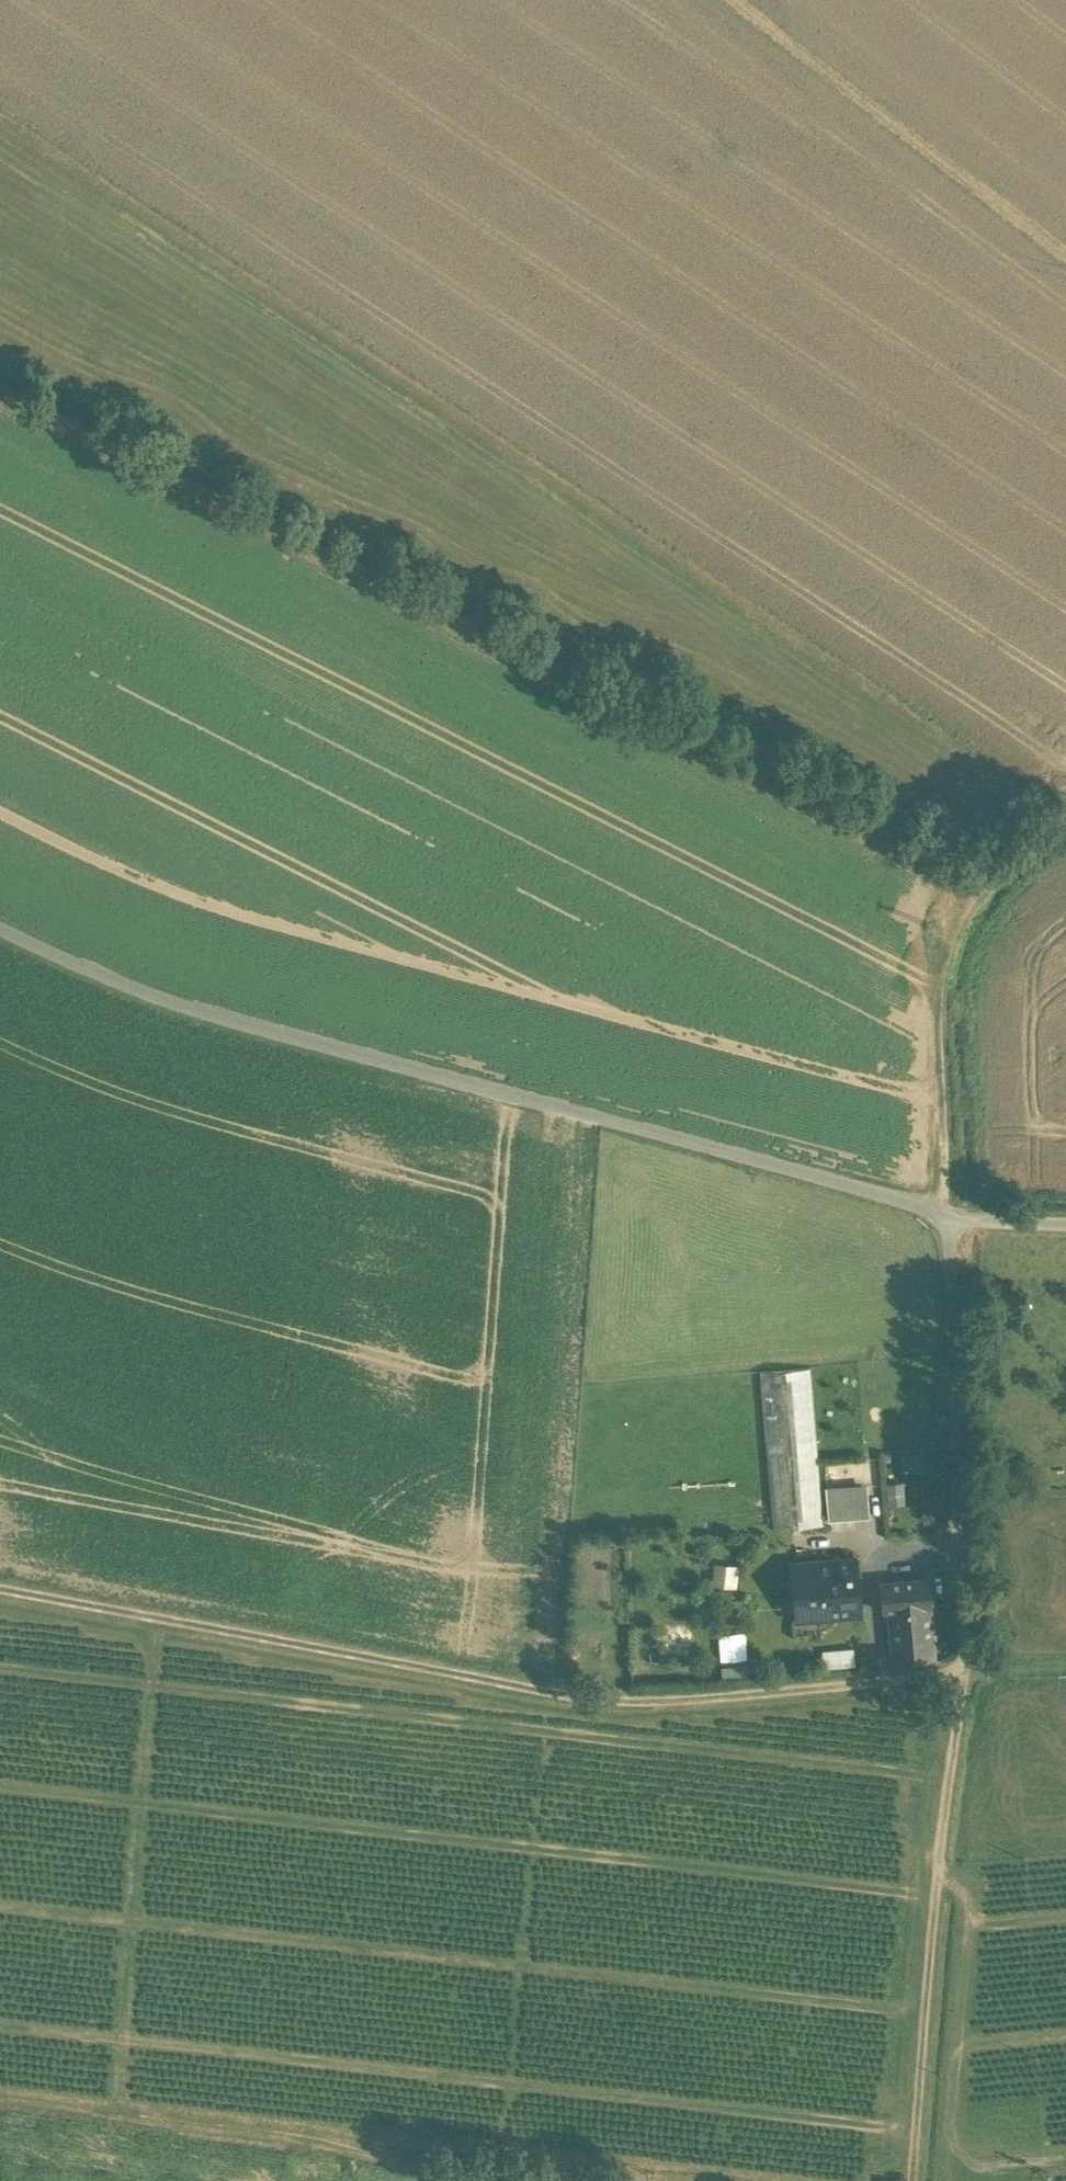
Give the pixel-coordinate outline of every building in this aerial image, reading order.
[(810,1368),(760,1373),(773,1528),(823,1524),(810,1368)] [(903,1500),(902,1480),(885,1481),(886,1501),(903,1500)] [(864,1486),(828,1489),(830,1516),(866,1513),(864,1486)] [(734,1583),(735,1561),(712,1561),(712,1583),(734,1583)] [(850,1564),(792,1573),(800,1626),(858,1618),(850,1564)] [(935,1575),(893,1573),(892,1596),(934,1598),(935,1575)] [(934,1598),(892,1596),(891,1638),(932,1640),(934,1598)] [(822,1663),(852,1662),(852,1646),(822,1647),(822,1663)]
